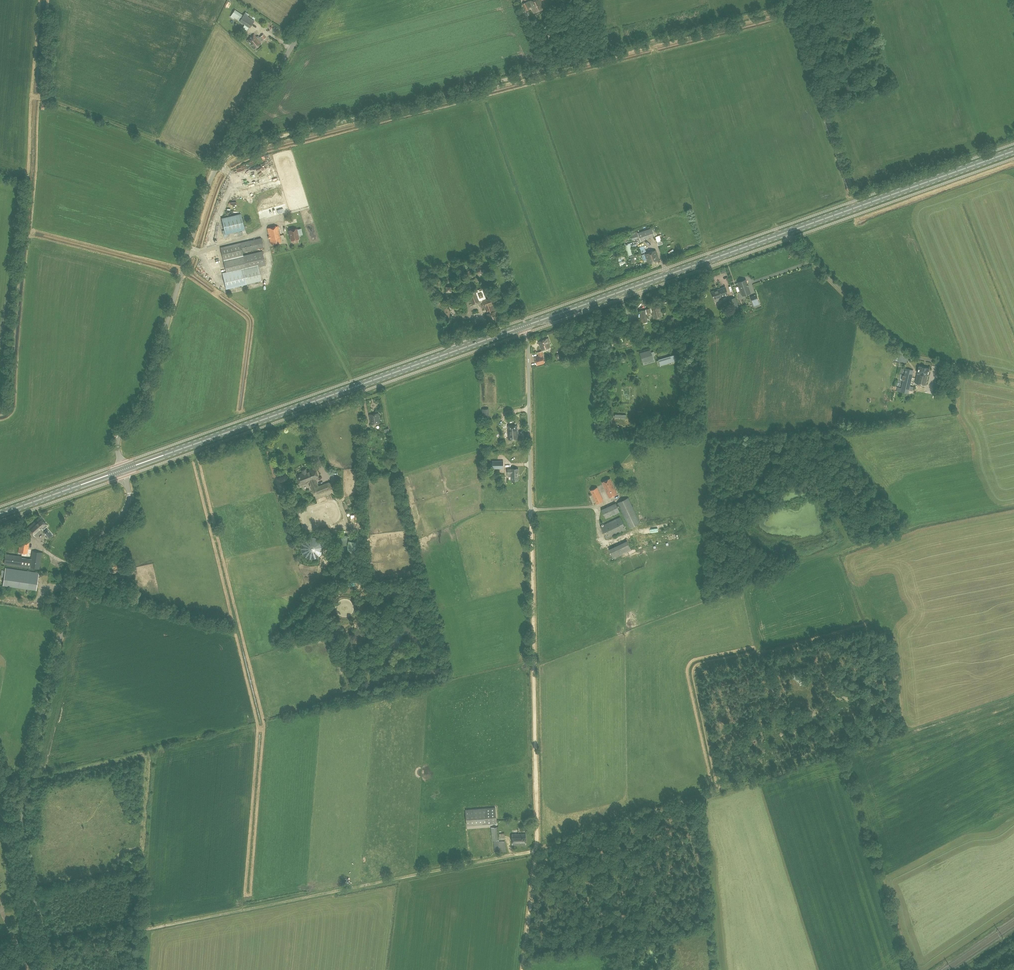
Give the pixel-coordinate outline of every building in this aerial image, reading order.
[(531,7),(534,13),(545,8),(541,0),(531,0),(529,1),(523,4),(526,11),(529,9),(529,8),(531,7)] [(231,15),(238,19),(241,15),(234,10),(231,15)] [(239,21),(250,28),(255,20),(244,14),(239,21)] [(250,45),(254,50),(262,43),(261,42),(266,37),(263,34),(258,39),(254,34),(247,40),(250,45)] [(264,196),(259,197),(262,215),(273,213),(273,215),(282,213),(282,211),(286,211),(282,192),(268,195),(267,191),(263,192),(264,196)] [(222,218),(226,234),(245,229),(241,214),(222,218)] [(281,242),(278,226),(267,228),(271,244),(281,242)] [(641,240),(655,235),(652,227),(638,232),(635,233),(630,234),(632,240),(637,239),(640,239),(641,240)] [(297,228),(289,230),(291,240),(299,238),(297,228)] [(221,248),(224,260),(226,272),(222,273),(226,289),(262,280),(258,266),(266,265),(262,251),(258,252),(243,256),(243,252),(264,247),(261,238),(221,248)] [(648,263),(659,260),(656,250),(642,255),(644,261),(647,259),(648,263)] [(627,256),(619,258),(622,265),(625,264),(624,262),(628,260),(627,256)] [(743,295),(750,293),(748,286),(748,283),(747,283),(746,280),(738,282),(739,286),(738,287),(740,291),(741,290),(743,295)] [(713,291),(715,297),(729,293),(727,287),(713,291)] [(500,320),(496,311),(491,297),(486,299),(482,288),(475,291),(476,292),(469,295),(473,304),(483,300),(486,308),(487,307),(489,313),(486,314),(490,324),(500,320)] [(735,297),(731,299),(734,308),(739,307),(735,297)] [(646,309),(645,310),(647,314),(648,314),(652,312),(654,319),(663,316),(660,305),(646,309)] [(550,347),(548,342),(550,342),(548,338),(538,342),(542,350),(550,347)] [(545,363),(542,351),(538,352),(539,356),(535,357),(537,365),(545,363)] [(651,351),(642,353),(643,359),(644,362),(653,359),(651,352),(651,351)] [(659,359),(661,364),(676,360),(675,355),(659,359)] [(928,375),(929,368),(919,366),(917,373),(915,383),(925,386),(927,375),(928,375)] [(898,387),(897,391),(900,392),(901,392),(902,392),(902,394),(906,395),(907,393),(908,394),(909,390),(912,377),(913,370),(906,369),(901,388),(899,388),(898,387)] [(939,391),(941,382),(935,381),(933,390),(939,391)] [(490,419),(489,408),(482,409),(483,419),(490,419)] [(380,423),(378,413),(369,414),(371,424),(380,423)] [(518,439),(517,425),(508,426),(509,439),(518,439)] [(332,488),(329,482),(318,486),(315,479),(319,478),(315,468),(306,471),(307,473),(300,476),(302,483),(309,480),(312,489),(314,488),(317,494),(332,488)] [(508,476),(511,477),(511,480),(518,480),(518,468),(511,469),(508,469),(508,473),(508,476)] [(617,494),(610,478),(602,482),(609,497),(617,494)] [(597,487),(591,490),(597,503),(603,500),(597,487)] [(618,502),(625,518),(629,527),(640,523),(628,497),(618,502)] [(620,511),(616,502),(602,509),(605,518),(620,511)] [(48,525),(40,517),(28,528),(35,536),(48,525)] [(626,529),(620,517),(601,526),(607,538),(626,529)] [(302,544),(301,548),(302,553),(306,557),(310,559),(316,559),(320,556),(324,552),(324,547),(322,541),(319,539),(314,537),(309,537),(305,539),(302,544)] [(28,554),(30,541),(20,539),(18,553),(28,554)] [(627,541),(609,549),(614,559),(632,550),(627,541)] [(39,569),(42,552),(32,551),(31,557),(6,554),(4,563),(39,569)] [(36,590),(39,573),(6,568),(3,585),(36,590)] [(115,583),(126,580),(124,573),(114,575),(115,583)] [(800,677),(812,674),(809,666),(798,669),(800,677)] [(467,825),(487,823),(497,823),(496,808),(466,810),(467,825)] [(494,840),(495,852),(506,851),(505,840),(499,841),(499,840),(498,827),(491,827),(492,841),(494,840)] [(526,844),(526,834),(512,834),(512,844),(526,844)]
